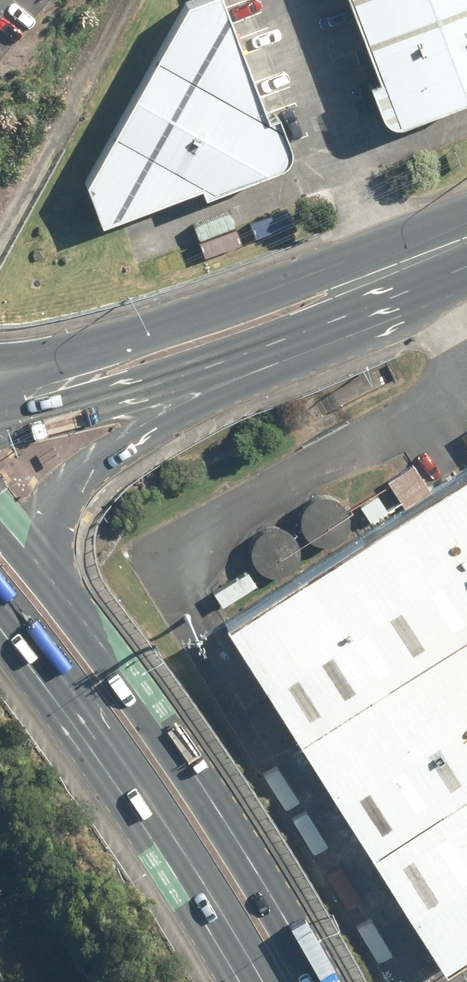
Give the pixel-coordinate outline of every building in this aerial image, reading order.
[(223,0),(192,0),(188,2),(58,233),(59,238),(201,185),(206,194),(282,165),(289,160),(292,150),(290,145),(278,114),(267,118),(223,0)] [(374,80),(366,85),(378,113),(386,121),(403,121),(466,96),(466,0),(346,0),(374,80)] [(466,946),(466,465),(222,622),(438,964),(466,946)] [(303,527),(308,534),(314,539),(322,541),(330,541),(337,538),(343,533),(347,526),(349,518),(348,510),(344,503),(338,498),(331,495),(323,494),(316,496),(310,500),(305,505),(302,512),(301,519),(303,527)] [(250,560),(255,567),(261,571),(269,574),(277,574),(284,571),(290,566),(295,559),(296,551),(295,543),(291,536),(285,530),(278,527),(270,527),(263,529),(257,532),(252,538),(249,545),(249,552),(250,560)]
